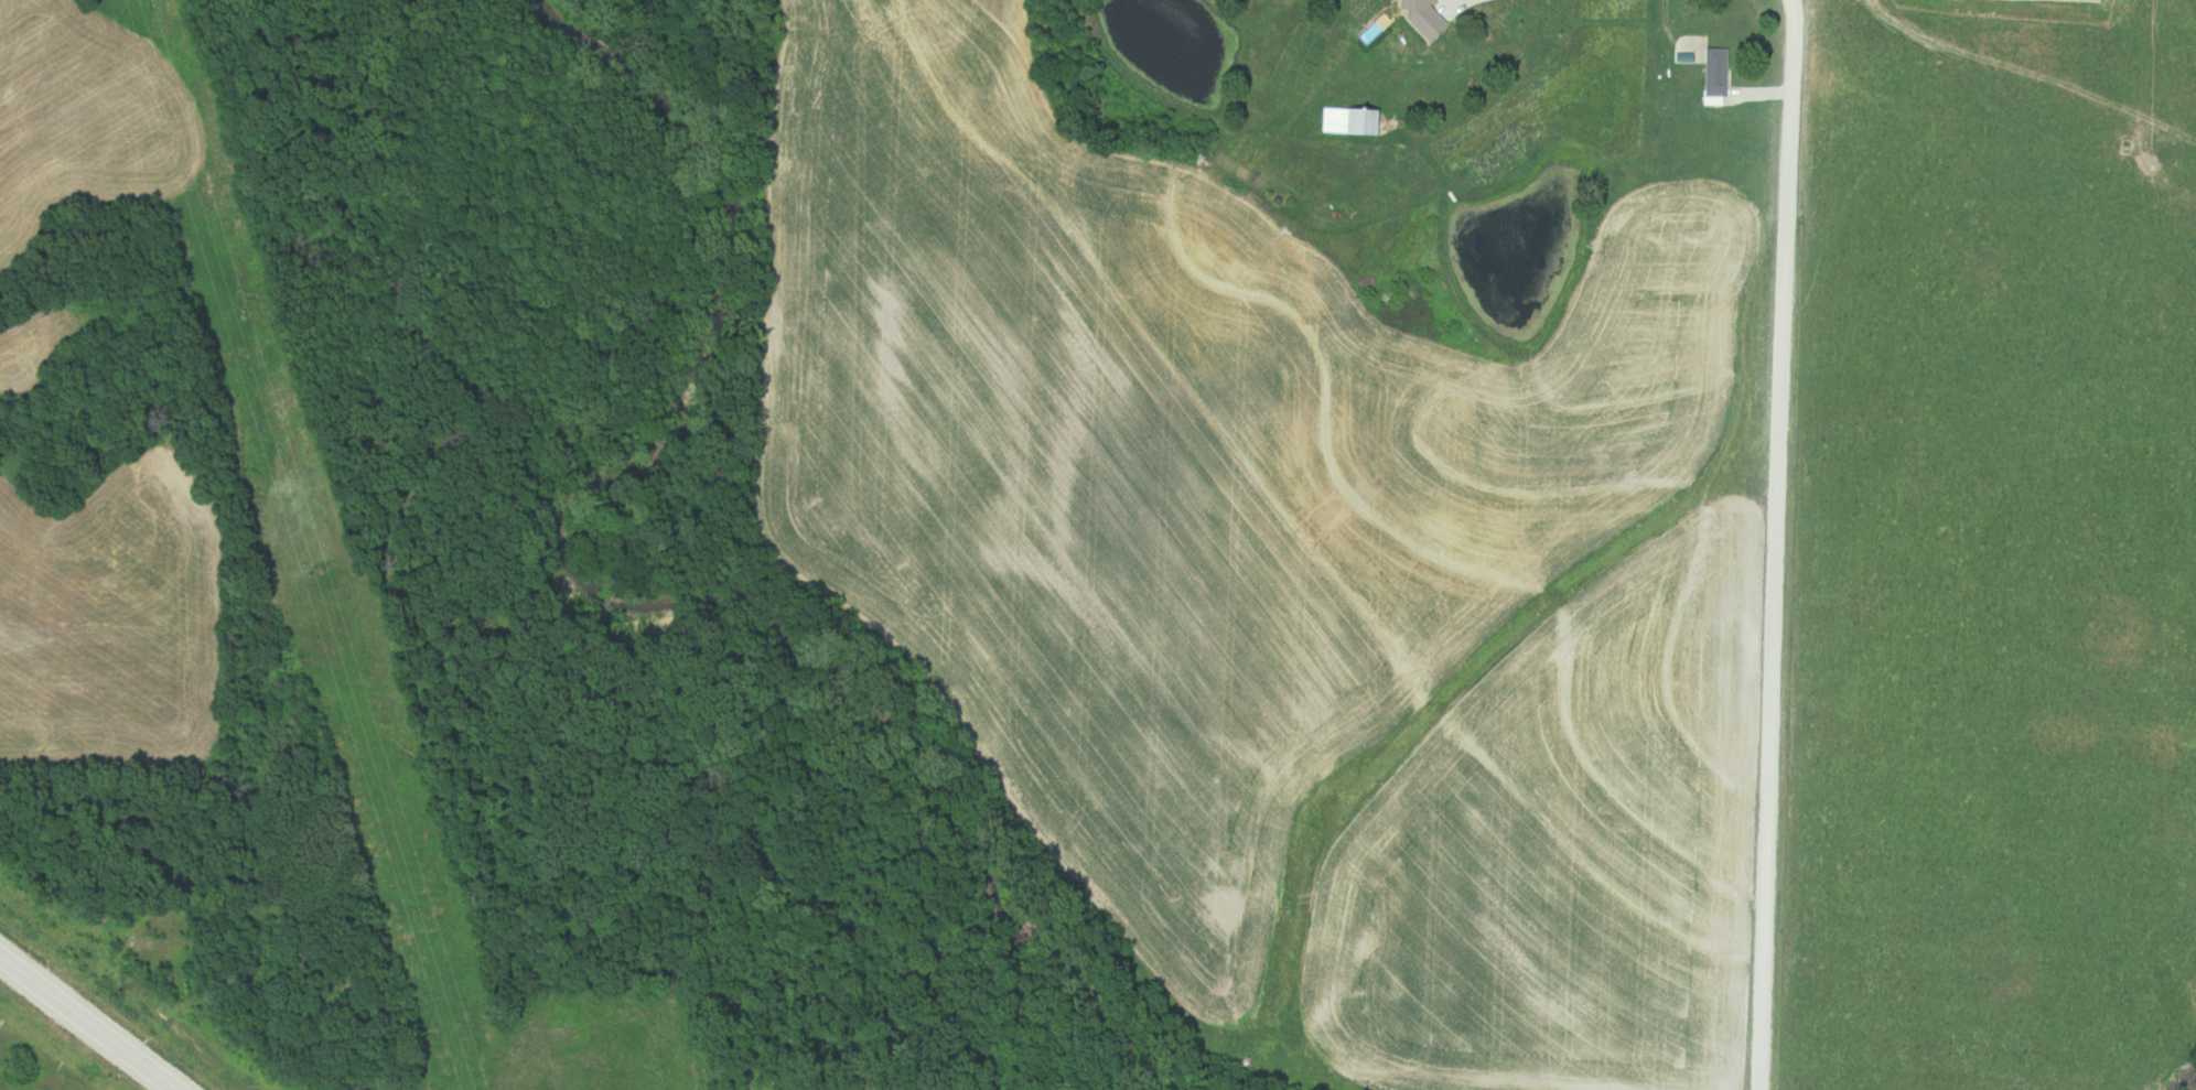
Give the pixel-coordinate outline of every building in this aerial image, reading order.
[(1416,42),(1408,41),(1407,56),(1415,56),(1416,42)] [(1702,99),(1724,99),(1724,50),(1702,50),(1702,99)] [(1373,110),(1319,110),(1319,135),(1373,135),(1373,110)]
